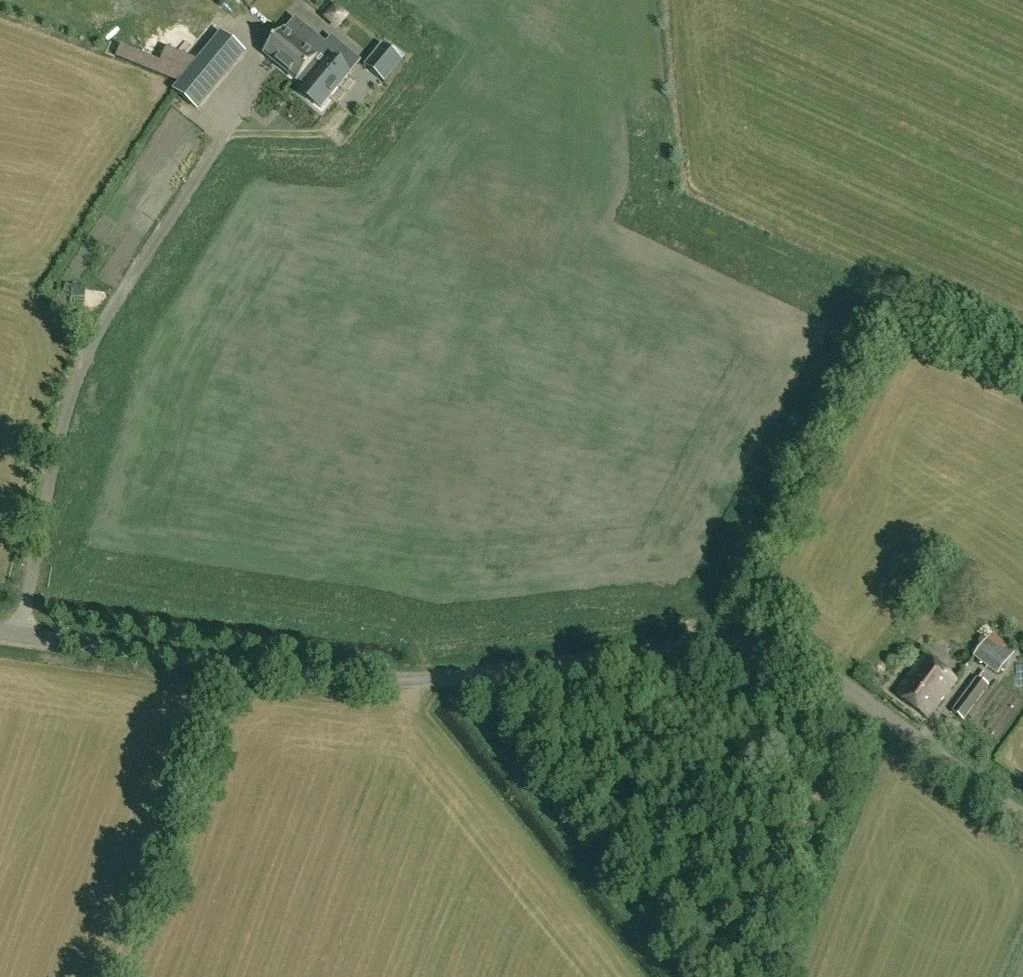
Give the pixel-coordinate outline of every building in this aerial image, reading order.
[(298,14),(322,35),(338,17),(319,0),(311,0),(298,14)] [(283,30),(264,53),(298,81),(299,80),(305,85),(301,91),(321,108),(360,61),(332,38),(327,45),(296,19),(285,32),(283,30)] [(371,33),(355,51),(378,71),(394,53),(371,33)] [(176,91),(197,109),(244,52),(222,34),(176,91)] [(973,657),(994,680),(1014,654),(988,637),(973,657)] [(896,695),(928,719),(957,680),(925,656),(896,695)] [(963,720),(988,686),(978,678),(953,712),(963,720)] [(508,700),(507,693),(499,694),(500,701),(508,700)]
